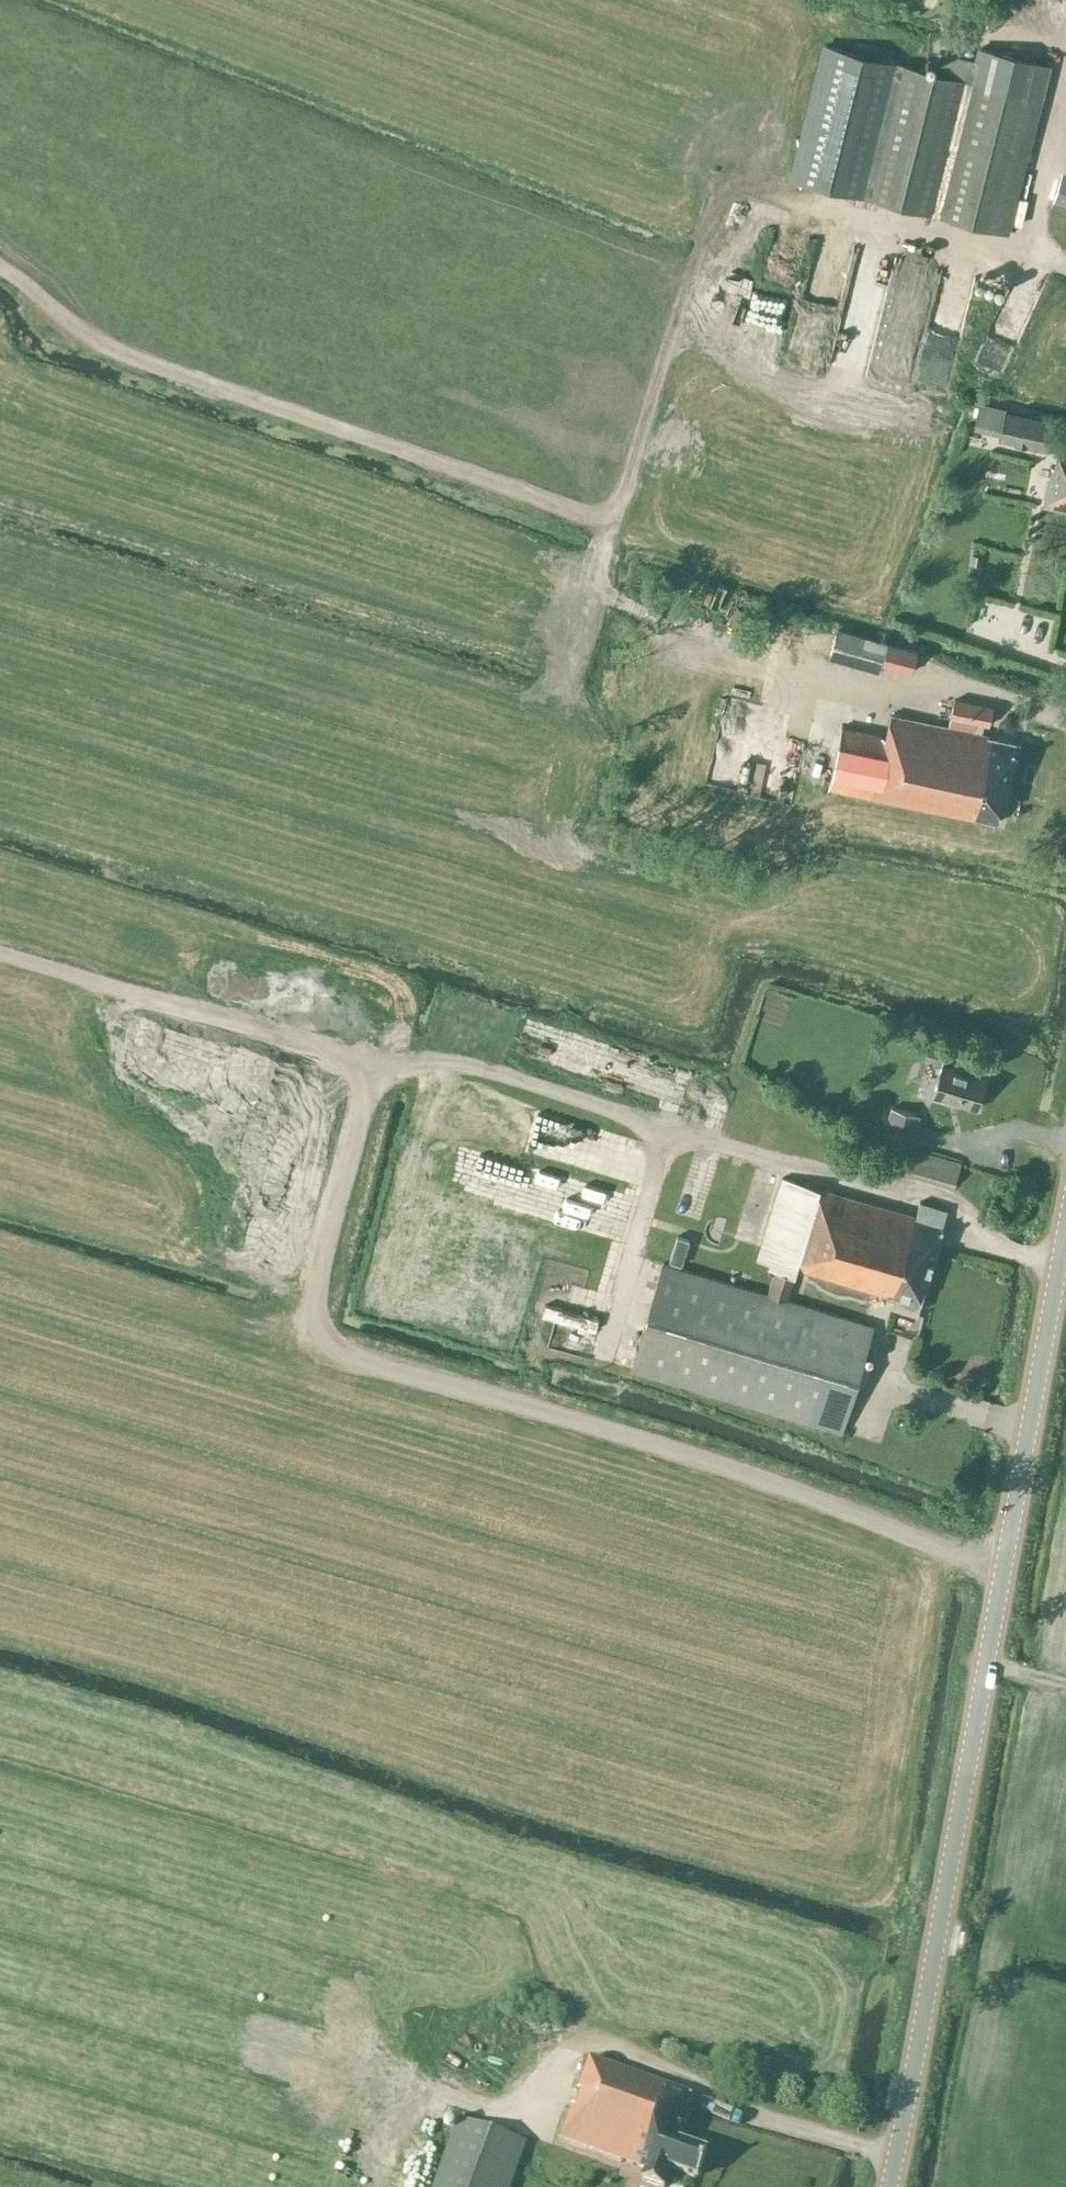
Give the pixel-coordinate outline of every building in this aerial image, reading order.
[(1041,100),(898,65),(865,197),(1008,233),(1041,100)] [(1048,198),(1065,203),(1065,134),(1048,198)] [(1004,412),(1004,413),(980,408),(975,429),(1042,444),(1047,422),(1004,412)] [(1058,448),(1054,466),(1051,465),(1043,504),(1065,509),(1065,450),(1058,448)] [(881,666),(911,675),(918,651),(837,627),(828,659),(879,674),(881,666)] [(993,707),(954,699),(950,716),(951,716),(949,726),(890,713),(885,735),(841,726),(828,786),(997,822),(1014,742),(987,736),(988,734),(980,732),(982,723),(989,724),(993,707)] [(948,1050),(931,1046),(927,1059),(944,1063),(948,1050)] [(976,1108),(986,1076),(942,1063),(932,1094),(976,1108)] [(914,1113),(891,1106),(883,1136),(906,1143),(914,1113)] [(953,1186),(960,1162),(910,1147),(903,1171),(953,1186)] [(921,1201),(917,1216),(782,1176),(757,1259),(771,1264),(768,1273),(773,1274),(767,1294),(663,1262),(631,1369),(840,1431),(872,1325),(786,1298),(796,1266),(871,1289),(868,1299),(886,1305),(889,1295),(898,1297),(896,1301),(917,1307),(942,1224),(943,1224),(947,1209),(921,1201)] [(589,2059),(577,2092),(583,2094),(578,2110),(571,2107),(560,2140),(645,2170),(641,2181),(659,2186),(664,2186),(671,2169),(697,2179),(706,2153),(676,2142),(687,2111),(684,2110),(689,2095),(589,2059)] [(458,2121),(435,2186),(510,2186),(524,2144),(458,2121)]
